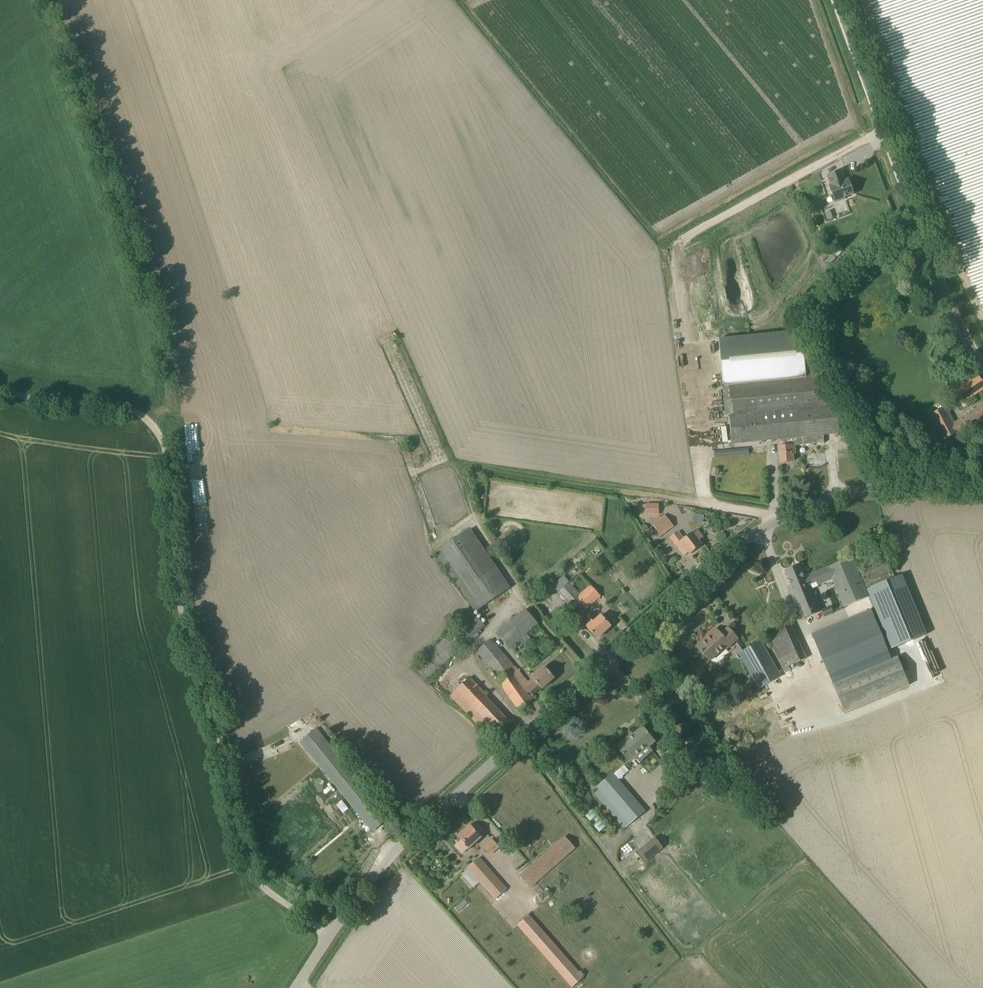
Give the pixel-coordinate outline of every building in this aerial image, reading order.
[(845,181),(844,178),(842,171),(827,176),(830,185),(829,186),(835,202),(845,199),(845,197),(847,196),(847,197),(847,196),(853,194),(848,179),(845,181)] [(723,387),(725,416),(730,415),(732,443),(778,439),(779,447),(780,462),(793,461),(792,454),(795,453),(794,446),(811,444),(811,446),(814,445),(814,444),(824,443),(824,435),(843,433),(840,405),(834,395),(826,396),(823,366),(814,367),(804,368),(803,353),(801,331),(718,339),(723,387)] [(813,352),(803,353),(804,368),(814,367),(813,352)] [(982,389),(982,382),(978,375),(957,390),(965,402),(982,389)] [(982,424),(982,403),(953,423),(944,406),(928,415),(942,441),(944,445),(949,454),(957,450),(950,436),(968,427),(972,432),(982,424)] [(748,447),(738,448),(715,451),(716,458),(739,456),(739,455),(749,454),(748,447)] [(646,505),(646,515),(654,515),(654,505),(646,505)] [(691,513),(691,521),(701,522),(702,513),(691,513)] [(661,535),(673,525),(665,515),(652,524),(661,535)] [(650,526),(644,530),(647,535),(654,531),(650,526)] [(475,611),(510,587),(470,529),(436,553),(475,611)] [(703,537),(697,529),(692,533),(692,532),(683,539),(678,532),(670,538),(684,556),(689,552),(690,554),(702,545),(698,540),(703,537)] [(804,578),(798,565),(785,571),(791,585),(788,586),(802,619),(821,611),(811,587),(832,578),(842,602),(844,607),(868,597),(866,592),(852,558),(813,574),(813,575),(807,577),(804,578)] [(868,591),(893,653),(925,640),(900,577),(868,591)] [(600,596),(591,585),(590,585),(580,594),(569,582),(558,592),(569,605),(568,606),(578,617),(600,596)] [(890,652),(888,649),(873,612),(871,607),(812,632),(830,677),(890,652)] [(510,649),(515,643),(526,634),(538,623),(525,609),(496,634),(510,649)] [(426,680),(484,626),(473,613),(414,667),(426,680)] [(597,620),(590,613),(581,621),(597,638),(610,626),(601,616),(597,620)] [(783,669),(805,659),(790,623),(768,633),(783,669)] [(738,639),(728,628),(720,634),(716,629),(708,635),(710,637),(698,648),(709,661),(724,647),(726,649),(738,639)] [(528,683),(491,639),(476,651),(499,679),(497,680),(519,710),(533,699),(528,694),(538,685),(542,689),(555,678),(545,666),(532,677),(533,678),(528,683)] [(759,688),(780,677),(761,642),(740,654),(759,688)] [(844,712),(910,685),(897,656),(832,684),(844,712)] [(499,735),(511,722),(484,694),(485,693),(470,677),(450,696),(493,740),(498,734),(499,735)] [(654,740),(643,727),(630,738),(628,737),(617,747),(629,761),(654,740)] [(373,831),(388,818),(316,729),(300,741),(373,831)] [(623,829),(630,824),(645,811),(640,805),(613,774),(598,787),(603,793),(597,797),(623,829)] [(591,809),(583,816),(598,833),(607,826),(591,809)] [(485,832),(476,821),(470,826),(459,836),(462,839),(454,846),(462,854),(469,848),(481,838),(480,837),(485,832)] [(529,888),(575,847),(565,837),(520,877),(529,888)] [(644,863),(663,848),(654,837),(635,852),(644,863)] [(490,854),(498,847),(492,840),(484,848),(490,854)] [(496,899),(506,890),(478,858),(468,867),(496,899)] [(461,910),(470,902),(465,897),(456,904),(461,910)] [(572,986),(583,977),(528,915),(518,925),(572,986)]
